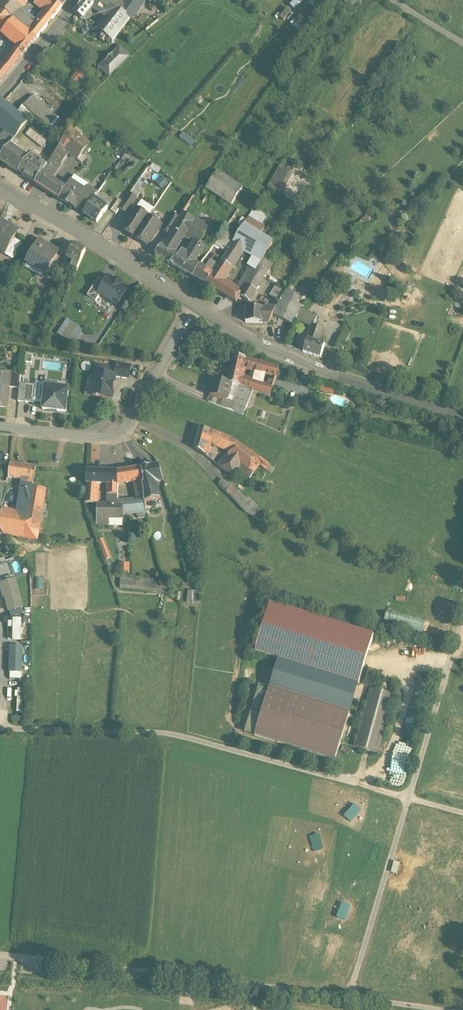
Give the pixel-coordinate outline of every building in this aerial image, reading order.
[(0,2),(0,5),(12,17),(13,16),(18,10),(27,0),(2,0),(0,2)] [(36,3),(45,11),(43,13),(45,14),(52,20),(62,7),(54,1),(54,2),(52,0),(38,0),(36,3)] [(82,5),(90,10),(93,6),(105,14),(110,8),(99,0),(86,0),(82,5)] [(110,8),(113,9),(118,1),(117,0),(99,0),(110,8)] [(121,13),(129,19),(131,20),(146,0),(130,0),(125,6),(121,13)] [(125,6),(118,1),(113,9),(120,14),(121,13),(125,6)] [(90,10),(82,5),(78,10),(86,15),(90,10)] [(1,7),(0,8),(0,29),(2,31),(13,19),(14,19),(1,7)] [(110,8),(105,14),(108,16),(97,31),(111,42),(129,19),(121,13),(120,14),(113,9),(110,8)] [(36,25),(18,10),(13,16),(37,39),(48,25),(41,20),(36,25)] [(86,15),(78,10),(75,13),(82,19),(86,15)] [(45,14),(41,20),(48,25),(52,20),(45,14)] [(30,34),(13,19),(2,31),(18,45),(17,47),(25,54),(37,39),(30,33),(30,34)] [(25,54),(17,47),(13,51),(21,58),(25,54)] [(120,47),(99,68),(110,79),(130,58),(120,47)] [(21,58),(13,51),(8,58),(16,64),(21,58)] [(8,58),(0,67),(8,74),(16,64),(8,58)] [(79,71),(71,81),(77,86),(85,77),(79,71)] [(83,81),(76,89),(82,95),(89,86),(83,81)] [(53,115),(32,96),(23,106),(44,125),(53,115)] [(1,100),(0,102),(0,124),(10,132),(17,138),(28,124),(1,100)] [(42,148),(48,139),(32,128),(26,136),(42,148)] [(90,147),(70,131),(60,147),(78,162),(90,147)] [(14,142),(17,138),(10,132),(0,145),(0,160),(14,142)] [(181,135),(178,140),(190,149),(194,144),(181,135)] [(0,160),(0,162),(18,174),(29,160),(28,159),(14,149),(17,144),(14,142),(0,160)] [(65,160),(56,153),(50,163),(59,169),(65,160)] [(31,156),(28,159),(29,160),(18,174),(35,186),(47,167),(31,156)] [(56,183),(52,180),(59,169),(50,163),(47,167),(35,186),(59,201),(66,191),(55,185),(56,183)] [(243,191),(218,175),(207,191),(232,208),(243,191)] [(66,191),(59,201),(68,206),(69,206),(75,210),(86,194),(85,193),(71,183),(66,191)] [(86,194),(75,210),(83,215),(94,200),(98,195),(88,189),(85,193),(86,194)] [(268,190),(261,202),(266,205),(272,193),(268,190)] [(130,196),(120,211),(127,216),(137,201),(130,196)] [(94,200),(83,215),(97,225),(109,210),(94,200)] [(123,206),(118,203),(114,209),(118,212),(121,207),(122,208),(123,206)] [(114,209),(107,219),(104,217),(98,224),(106,230),(118,212),(114,209)] [(136,213),(124,231),(135,239),(149,219),(142,214),(141,216),(136,213)] [(177,226),(178,227),(168,242),(179,249),(184,239),(185,239),(194,222),(193,221),(184,216),(184,215),(180,222),(177,226)] [(173,216),(163,232),(170,237),(177,226),(180,222),(173,216)] [(368,217),(354,234),(362,239),(375,223),(368,217)] [(149,219),(135,239),(148,247),(161,228),(156,224),(149,219)] [(0,221),(0,244),(8,248),(18,231),(0,221)] [(208,231),(194,222),(185,239),(184,239),(195,246),(198,247),(208,231)] [(273,245),(244,227),(234,244),(235,245),(245,251),(263,262),(268,254),(273,245)] [(222,240),(217,248),(226,254),(231,245),(222,240)] [(47,245),(40,241),(27,263),(28,264),(29,262),(45,271),(44,273),(46,275),(52,265),(59,253),(58,252),(57,254),(46,247),(47,245)] [(168,242),(166,245),(165,245),(156,257),(168,265),(168,266),(173,269),(174,268),(193,279),(200,268),(196,265),(205,251),(198,247),(195,246),(188,257),(178,251),(179,249),(168,242)] [(235,245),(222,264),(232,270),(245,251),(235,245)] [(86,252),(75,246),(67,259),(74,262),(72,265),(75,267),(79,268),(86,252)] [(272,265),(264,260),(263,262),(259,268),(260,269),(261,269),(268,273),(272,265)] [(222,264),(213,277),(206,287),(220,295),(225,286),(222,285),(232,270),(222,264)] [(62,271),(52,265),(46,275),(44,273),(42,276),(56,284),(62,271)] [(213,276),(200,268),(193,279),(206,287),(213,277),(213,276)] [(261,269),(260,269),(256,274),(256,276),(263,280),(268,273),(261,269)] [(235,293),(231,291),(226,299),(236,305),(240,298),(241,298),(256,276),(256,274),(250,270),(236,294),(235,293)] [(256,276),(241,298),(249,303),(263,280),(256,276)] [(116,282),(115,284),(109,279),(105,284),(99,295),(101,296),(117,307),(127,291),(120,287),(121,286),(116,282)] [(99,280),(88,298),(96,303),(101,296),(99,295),(105,284),(99,280)] [(231,290),(225,286),(220,295),(226,299),(231,291),(231,290)] [(287,294),(275,287),(270,297),(281,303),(287,294)] [(288,292),(287,294),(281,303),(272,318),(293,328),(296,321),(297,321),(301,312),(302,308),(293,304),(297,298),(288,292)] [(134,299),(127,309),(132,312),(139,303),(134,299)] [(275,311),(246,310),(245,324),(263,324),(264,325),(268,324),(271,322),(272,318),(275,312),(275,311)] [(316,319),(301,312),(297,321),(313,328),(313,327),(316,319)] [(72,323),(62,338),(74,346),(84,331),(72,323)] [(323,330),(313,327),(313,328),(310,334),(320,337),(323,330)] [(320,337),(310,334),(308,341),(306,346),(303,354),(320,360),(325,347),(318,344),(320,337)] [(340,338),(336,348),(343,351),(347,341),(340,338)] [(306,346),(297,343),(294,350),(303,354),(306,346)] [(249,361),(234,357),(227,384),(232,386),(239,388),(241,380),(244,370),(247,370),(249,361)] [(268,366),(249,361),(247,370),(264,375),(268,366)] [(131,366),(116,364),(115,370),(96,367),(95,374),(115,377),(115,378),(128,380),(131,366)] [(279,369),(268,366),(264,375),(275,378),(279,369)] [(21,374),(10,373),(10,378),(11,378),(10,387),(19,388),(20,384),(21,374)] [(95,374),(94,374),(92,389),(93,389),(92,396),(112,399),(115,378),(115,377),(95,374)] [(0,377),(0,388),(9,389),(10,387),(11,378),(10,378),(0,377)] [(272,389),(241,380),(239,388),(253,392),(253,393),(268,398),(272,389)] [(227,384),(215,381),(210,397),(227,402),(232,386),(227,384)] [(36,386),(20,384),(19,388),(18,402),(34,404),(36,386)] [(68,389),(45,386),(42,410),(66,412),(68,389)] [(0,388),(0,406),(7,407),(9,389),(0,388)] [(253,392),(239,388),(234,404),(247,408),(253,393),(253,392)] [(335,395),(322,391),(320,397),(325,400),(326,397),(333,400),(335,395)] [(247,408),(234,404),(232,412),(243,417),(247,408)] [(209,431),(201,429),(195,449),(203,455),(205,448),(208,449),(210,444),(224,448),(228,439),(220,435),(209,431)] [(237,444),(231,440),(228,439),(224,448),(231,452),(237,444)] [(258,458),(237,444),(231,452),(228,456),(249,470),(258,458)] [(249,470),(228,456),(220,468),(234,478),(239,471),(246,475),(249,470)] [(270,465),(264,462),(260,467),(266,471),(270,465)] [(0,463),(0,480),(7,481),(8,481),(9,477),(10,465),(0,463)] [(36,468),(10,465),(9,477),(24,479),(20,497),(30,499),(32,487),(33,481),(34,481),(36,468)] [(159,466),(141,468),(143,478),(142,478),(143,484),(142,484),(144,494),(143,494),(144,501),(144,504),(160,500),(156,485),(158,482),(164,481),(159,466)] [(141,468),(118,472),(118,484),(134,481),(138,500),(138,501),(144,501),(143,494),(144,494),(142,484),(143,484),(142,478),(143,478),(141,468)] [(108,472),(87,471),(86,484),(98,485),(100,485),(100,483),(108,484),(108,472)] [(118,472),(108,472),(108,484),(108,504),(108,506),(109,518),(123,518),(123,515),(123,501),(122,502),(122,501),(118,501),(118,489),(118,485),(118,484),(118,472)] [(238,492),(226,483),(222,489),(231,498),(238,492)] [(98,485),(86,484),(85,503),(97,504),(98,485)] [(30,499),(20,497),(18,512),(41,516),(45,490),(32,487),(30,499)] [(255,509),(238,492),(231,498),(232,499),(246,514),(249,515),(255,509)] [(138,500),(123,501),(123,515),(145,512),(144,506),(144,504),(144,501),(138,501),(138,500)] [(160,500),(144,504),(144,506),(148,505),(148,511),(162,507),(160,500)] [(108,506),(97,506),(96,525),(108,525),(109,518),(108,506)] [(2,510),(0,516),(0,530),(4,535),(37,540),(41,516),(18,512),(2,510)] [(128,565),(119,566),(119,590),(163,595),(164,583),(129,578),(128,565)] [(14,581),(0,585),(4,597),(6,597),(9,611),(22,608),(14,581)] [(374,636),(270,604),(255,652),(279,659),(359,683),(374,636)] [(10,672),(21,672),(22,646),(10,646),(10,672)] [(270,690),(350,714),(359,683),(279,659),(270,690)] [(350,714),(270,690),(256,737),(336,761),(350,714)] [(393,696),(371,690),(356,747),(378,753),(393,696)]
